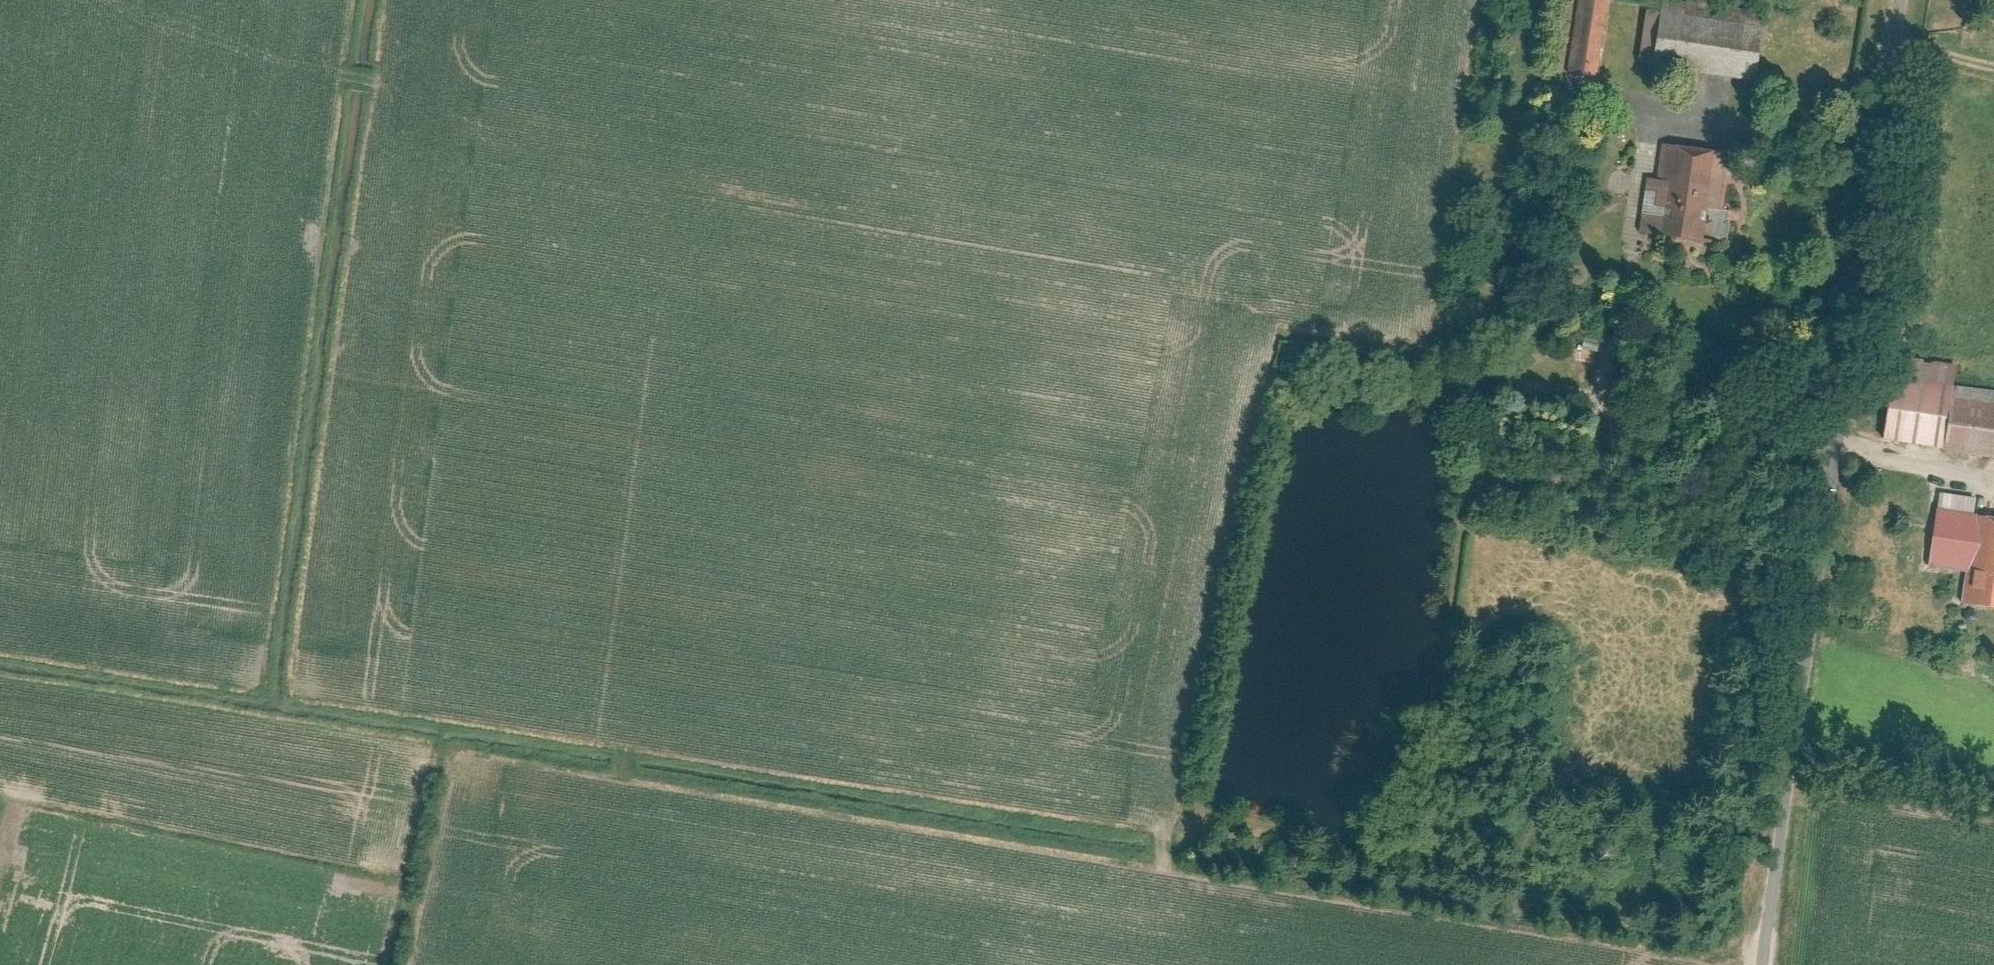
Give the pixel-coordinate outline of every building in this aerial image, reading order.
[(1566,72),(1592,77),(1606,0),(1579,0),(1566,72)] [(1760,9),(1690,0),(1660,0),(1651,65),(1751,78),(1760,9)] [(1722,150),(1660,142),(1655,179),(1645,177),(1638,230),(1697,238),(1701,206),(1714,208),(1722,150)] [(1876,440),(1937,447),(1945,384),(1947,363),(1887,356),(1876,440)] [(1937,447),(1993,454),(1993,390),(1945,384),(1937,447)] [(1961,573),(1968,514),(1970,499),(1935,494),(1926,569),(1961,573)] [(1958,601),(1993,605),(1993,517),(1968,514),(1961,573),(1958,601)]
